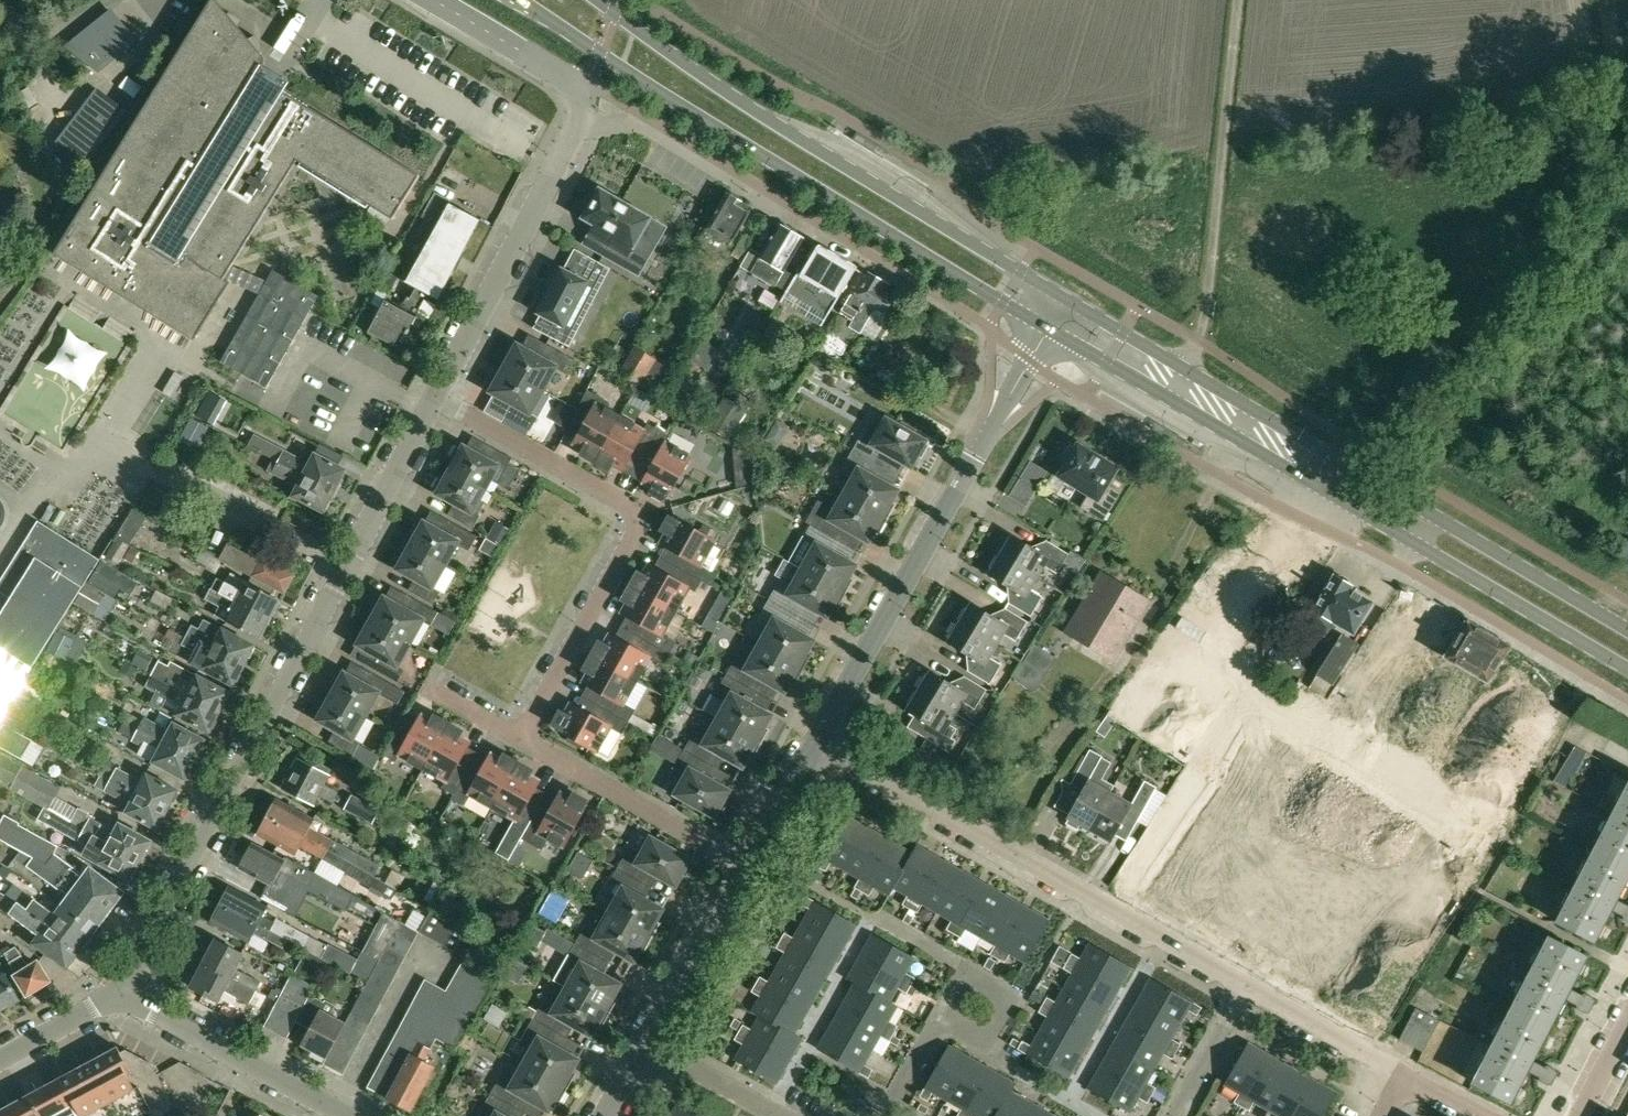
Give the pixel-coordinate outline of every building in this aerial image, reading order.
[(57,248),(54,254),(194,340),(230,282),(225,279),(234,263),(297,160),(393,220),(411,190),(419,176),(275,86),(277,82),(266,75),(263,79),(257,76),(263,66),(264,64),(265,62),(265,60),(264,58),(263,56),(258,49),(261,47),(255,36),(249,39),(237,25),(241,19),(229,12),(228,14),(216,0),(211,0),(57,248)] [(78,53),(75,51),(74,52),(102,68),(135,42),(111,12),(98,22),(97,21),(89,28),(94,33),(78,53)] [(118,87),(133,98),(141,87),(126,76),(118,87)] [(38,102),(28,85),(18,91),(24,102),(28,109),(38,102)] [(97,91),(74,121),(55,147),(81,167),(124,111),(97,91)] [(658,243),(656,242),(655,242),(641,234),(650,220),(652,218),(649,216),(649,217),(602,190),(602,189),(599,188),(598,190),(596,195),(591,193),(582,209),(586,211),(583,216),(582,218),(584,220),(584,219),(613,236),(604,253),(603,253),(602,255),(604,257),(604,256),(637,275),(639,277),(640,274),(656,246),(657,246),(658,243)] [(426,246),(429,242),(461,259),(480,222),(450,205),(452,202),(436,193),(422,218),(426,220),(414,239),(426,246)] [(730,244),(747,216),(752,209),(739,201),(739,197),(732,193),(729,195),(726,193),(705,229),(717,236),(715,240),(719,243),(721,239),(730,244)] [(800,268),(813,246),(803,240),(803,239),(790,231),(790,227),(785,224),(781,226),(779,224),(774,232),(761,254),(751,249),(740,267),(750,273),(775,288),(794,255),(797,257),(793,265),(800,268)] [(438,302),(461,259),(429,242),(426,246),(426,247),(411,275),(406,273),(401,282),(438,302)] [(802,273),(799,271),(782,301),(823,325),(856,269),(857,267),(819,244),(802,273)] [(585,257),(576,275),(588,282),(598,263),(585,257)] [(379,286),(390,292),(405,265),(394,259),(379,286)] [(576,275),(564,269),(560,267),(558,271),(555,269),(549,282),(552,283),(536,313),(544,317),(537,330),(557,340),(588,282),(576,275)] [(273,270),(267,280),(261,292),(221,362),(267,387),(320,295),(273,270)] [(906,302),(885,290),(888,285),(869,273),(856,296),(851,293),(840,313),(854,321),(849,329),(860,335),(876,308),(896,320),(906,302)] [(26,432),(22,439),(21,441),(22,443),(23,444),(24,446),(26,447),(28,447),(29,447),(31,446),(33,445),(37,439),(65,456),(132,346),(128,344),(135,332),(76,296),(69,307),(65,305),(0,410),(0,416),(26,432)] [(416,318),(385,302),(378,298),(374,306),(381,310),(368,334),(399,351),(416,318)] [(822,338),(842,350),(849,339),(841,334),(849,322),(836,315),(822,338)] [(866,339),(858,353),(872,361),(880,347),(866,339)] [(540,356),(522,347),(517,344),(516,346),(511,344),(505,355),(509,357),(504,367),(544,390),(557,367),(564,370),(571,358),(547,344),(540,356)] [(649,383),(661,361),(637,348),(620,378),(645,392),(649,383)] [(817,351),(810,362),(827,372),(834,360),(817,351)] [(944,366),(941,379),(948,380),(951,368),(944,366)] [(506,417),(530,430),(537,418),(530,414),(544,390),(504,367),(498,378),(493,375),(487,387),(491,389),(490,392),(513,405),(506,417)] [(669,399),(692,413),(705,391),(681,378),(669,399)] [(654,399),(637,389),(629,403),(646,413),(654,399)] [(586,421),(577,437),(574,444),(584,450),(582,454),(595,462),(620,417),(608,410),(610,406),(608,401),(588,390),(575,415),(586,421)] [(707,427),(729,440),(750,404),(738,397),(734,403),(725,397),(707,427)] [(635,448),(645,454),(659,430),(648,424),(644,430),(620,417),(595,462),(609,469),(611,465),(622,471),(635,448)] [(865,428),(853,450),(882,466),(888,455),(911,467),(917,456),(922,459),(930,445),(925,442),(926,441),(914,433),(916,429),(902,421),(900,425),(886,418),(877,435),(865,428)] [(777,420),(766,441),(778,447),(789,427),(777,420)] [(188,422),(179,440),(197,449),(206,431),(188,422)] [(670,436),(659,430),(645,454),(656,460),(643,483),(654,488),(651,493),(664,500),(666,496),(668,496),(691,456),(666,443),(670,436)] [(736,434),(733,441),(744,446),(747,440),(736,434)] [(850,437),(845,434),(841,441),(846,444),(850,437)] [(247,447),(274,461),(335,492),(340,482),(343,483),(346,476),(345,473),(346,471),(314,454),(309,464),(253,435),(247,447)] [(1108,484),(1115,472),(1117,469),(1118,468),(1117,467),(1116,467),(1079,445),(1079,444),(1078,443),(1077,445),(1076,447),(1070,443),(1060,458),(1067,462),(1059,475),(1059,474),(1058,476),(1059,477),(1060,476),(1089,494),(1081,507),(1103,521),(1121,492),(1108,484)] [(754,455),(735,444),(738,487),(756,482),(754,455)] [(482,456),(467,447),(463,445),(462,448),(457,445),(451,457),(456,459),(450,469),(486,489),(491,479),(498,483),(512,458),(488,445),(482,456)] [(882,466),(853,450),(841,471),(853,477),(844,494),(889,519),(897,504),(892,501),(899,490),(876,477),(882,466)] [(330,501),(335,492),(274,461),(268,472),(297,487),(292,497),(323,514),(326,509),(328,510),(331,504),(330,501)] [(485,502),(480,499),(486,489),(450,469),(444,480),(440,477),(433,489),(438,491),(436,494),(455,504),(449,515),(473,528),(480,516),(478,515),(485,502)] [(1010,496),(1026,505),(1036,487),(1021,478),(1010,496)] [(846,530),(864,539),(869,542),(875,531),(880,534),(889,519),(844,494),(835,510),(818,500),(806,522),(840,541),(846,530)] [(760,508),(765,512),(771,509),(771,502),(765,499),(760,502),(760,508)] [(151,507),(147,514),(157,520),(161,513),(151,507)] [(115,539),(130,546),(146,517),(133,509),(115,539)] [(678,567),(701,580),(711,586),(717,574),(701,565),(715,541),(707,537),(712,529),(703,524),(699,532),(675,519),(674,520),(669,517),(662,530),(667,533),(661,543),(684,556),(678,567)] [(418,521),(411,532),(416,535),(410,545),(446,565),(459,542),(470,549),(477,536),(448,520),(442,531),(424,521),(422,523),(418,521)] [(10,598),(0,615),(0,647),(32,667),(100,559),(38,521),(0,582),(0,592),(10,598)] [(856,565),(851,562),(834,552),(840,541),(806,522),(811,525),(804,536),(816,543),(802,569),(846,594),(855,579),(850,576),(856,565)] [(1000,553),(999,555),(1039,579),(1046,568),(1059,575),(1070,556),(1047,542),(1041,553),(1013,537),(1010,542),(1006,543),(1000,553)] [(495,558),(501,547),(486,538),(479,550),(495,558)] [(119,565),(130,546),(115,539),(105,556),(119,565)] [(433,588),(446,565),(410,545),(405,555),(400,553),(394,564),(398,567),(397,569),(415,579),(409,590),(433,604),(439,592),(433,588)] [(221,560),(252,577),(260,563),(229,546),(221,560)] [(132,548),(126,560),(134,564),(140,552),(132,548)] [(1032,591),(1039,579),(999,555),(997,557),(998,557),(992,567),(992,571),(989,577),(1016,593),(1010,605),(1032,618),(1045,598),(1032,591)] [(252,577),(284,594),(293,576),(262,559),(260,563),(252,577)] [(101,561),(88,583),(114,598),(119,588),(131,595),(138,583),(101,561)] [(695,591),(701,580),(678,567),(672,577),(649,565),(643,575),(638,573),(631,586),(675,611),(689,587),(695,591)] [(781,578),(769,600),(798,616),(804,605),(827,617),(833,606),(838,609),(846,594),(802,569),(792,585),(781,578)] [(1140,622),(1152,603),(1100,571),(1088,592),(1089,593),(1065,632),(1115,662),(1139,622),(1140,622)] [(277,599),(248,584),(231,575),(226,584),(217,579),(212,589),(267,618),(270,611),(274,613),(279,602),(277,601),(277,599)] [(1336,576),(1331,583),(1320,575),(1309,593),(1321,600),(1315,610),(1341,626),(1342,624),(1356,632),(1366,614),(1377,620),(1383,609),(1373,602),(1350,589),(1352,586),(1349,584),(1348,578),(1343,575),(1339,577),(1336,576)] [(76,604),(106,621),(118,600),(114,598),(88,583),(76,604)] [(639,636),(663,650),(670,653),(676,643),(662,635),(675,611),(631,586),(623,600),(628,602),(622,613),(645,626),(639,636)] [(157,589),(151,600),(166,609),(173,598),(157,589)] [(262,626),(267,618),(212,589),(207,599),(221,607),(215,617),(256,638),(257,636),(260,638),(266,628),(262,626)] [(717,599),(729,606),(733,598),(722,591),(717,599)] [(376,610),(371,620),(411,643),(423,620),(431,625),(438,612),(408,596),(402,607),(384,596),(383,599),(378,596),(372,608),(376,610)] [(814,640),(809,637),(791,627),(798,616),(769,600),(757,621),(768,628),(759,644),(804,669),(813,654),(808,651),(814,640)] [(1000,621),(991,616),(972,604),(969,610),(965,611),(959,621),(958,623),(998,647),(1005,636),(1017,643),(1029,623),(1007,610),(1000,621)] [(132,606),(129,611),(138,615),(140,611),(132,606)] [(371,620),(369,623),(365,631),(360,628),(354,639),(358,642),(357,645),(375,655),(369,666),(398,682),(404,671),(397,667),(411,643),(371,620)] [(1455,642),(1452,641),(1443,656),(1488,683),(1497,668),(1509,648),(1468,622),(1455,642)] [(115,627),(107,623),(102,632),(111,637),(115,627)] [(975,661),(969,673),(991,686),(1004,666),(991,659),(998,647),(958,623),(957,625),(951,635),(952,639),(948,645),(975,661)] [(186,635),(187,636),(243,665),(246,658),(250,658),(254,652),(252,648),(253,646),(222,630),(217,639),(191,626),(186,635)] [(48,651),(64,658),(73,639),(57,632),(48,651)] [(592,655),(637,680),(650,657),(663,665),(670,653),(663,650),(639,636),(633,647),(610,634),(604,645),(599,642),(592,655)] [(1333,685),(1359,645),(1342,634),(1317,674),(1333,685)] [(239,671),(243,665),(187,636),(182,645),(197,652),(191,664),(232,686),(234,682),(238,682),(242,675),(239,671)] [(727,675),(756,691),(762,680),(785,692),(791,681),(796,684),(804,669),(759,644),(750,660),(739,653),(727,675)] [(1034,644),(998,701),(1015,712),(1030,689),(1035,692),(1056,658),(1034,644)] [(689,651),(683,661),(694,667),(699,657),(689,651)] [(624,703),(637,680),(592,655),(584,669),(589,672),(583,682),(606,695),(600,706),(629,722),(635,710),(624,703)] [(148,675),(163,682),(219,712),(222,706),(225,706),(229,699),(227,696),(229,692),(197,676),(195,679),(156,659),(148,675)] [(122,671),(134,678),(139,668),(127,662),(122,671)] [(336,686),(331,696),(366,715),(379,693),(398,704),(405,691),(369,671),(362,682),(344,672),(343,674),(338,672),(332,683),(336,686)] [(29,672),(17,692),(36,703),(48,682),(29,672)] [(988,691),(966,678),(959,689),(931,672),(928,678),(924,679),(918,689),(917,691),(957,715),(964,704),(976,711),(988,691)] [(219,712),(163,682),(148,675),(143,686),(164,697),(159,706),(209,732),(211,728),(214,730),(218,722),(216,719),(219,712)] [(749,702),(756,691),(727,675),(715,696),(726,703),(717,718),(762,743),(770,729),(766,726),(772,715),(749,702)] [(1297,684),(1283,675),(1276,687),(1290,696),(1297,684)] [(0,688),(0,719),(14,697),(0,688)] [(951,726),(957,715),(917,691),(916,693),(910,703),(911,707),(907,713),(935,729),(928,740),(951,754),(958,742),(953,740),(959,731),(951,726)] [(325,706),(320,704),(314,715),(319,718),(317,720),(336,730),(329,741),(353,755),(360,743),(353,740),(366,715),(331,696),(325,706)] [(622,733),(629,722),(600,706),(594,717),(571,704),(565,714),(560,712),(553,724),(558,727),(557,728),(570,736),(567,740),(581,748),(584,744),(597,751),(611,727),(622,733)] [(120,719),(139,729),(195,759),(199,752),(202,752),(205,746),(203,744),(205,740),(174,724),(169,732),(145,719),(144,721),(124,711),(120,719)] [(422,714),(419,720),(409,737),(398,731),(385,755),(396,762),(400,755),(424,769),(449,724),(435,716),(432,720),(422,714)] [(697,728),(685,749),(714,766),(720,755),(743,767),(749,756),(753,759),(762,743),(717,718),(708,735),(697,728)] [(195,759),(139,729),(120,719),(119,719),(114,728),(134,739),(134,740),(158,753),(153,763),(184,780),(187,775),(189,775),(192,770),(191,767),(195,759)] [(0,728),(0,748),(22,761),(35,739),(4,721),(0,728)] [(629,721),(625,729),(634,734),(638,726),(629,721)] [(449,724),(424,769),(446,781),(442,788),(454,794),(468,770),(457,764),(470,741),(459,736),(462,731),(449,724)] [(649,733),(657,737),(662,728),(654,724),(653,725),(649,733)] [(1564,764),(1576,772),(1586,752),(1575,747),(1564,764)] [(707,777),(714,766),(685,749),(673,771),(684,778),(675,794),(688,802),(685,806),(699,814),(702,810),(715,817),(716,815),(720,818),(728,804),(724,801),(730,790),(707,777)] [(1090,830),(1110,793),(1115,786),(1102,779),(1112,762),(1092,751),(1073,784),(1085,791),(1069,818),(1071,819),(1069,823),(1079,829),(1082,825),(1090,830)] [(479,776),(468,770),(454,794),(452,799),(463,805),(469,794),(494,808),(519,763),(505,755),(502,759),(491,753),(479,776)] [(94,766),(109,773),(115,763),(100,755),(94,766)] [(0,757),(0,783),(50,810),(61,789),(23,768),(22,769),(0,757)] [(325,785),(330,775),(298,758),(283,787),(315,804),(320,794),(334,802),(335,799),(339,801),(342,797),(338,795),(339,792),(325,785)] [(532,770),(519,763),(494,808),(514,819),(496,852),(510,860),(518,845),(522,838),(538,809),(527,803),(536,787),(540,780),(529,774),(532,770)] [(112,780),(167,809),(172,801),(174,803),(178,795),(176,794),(178,791),(147,774),(142,782),(118,769),(112,780)] [(162,819),(167,809),(112,780),(101,774),(95,785),(130,804),(126,813),(157,830),(158,828),(160,829),(165,820),(162,819)] [(1133,806),(1110,793),(1090,830),(1113,843),(1128,816),(1139,822),(1158,788),(1146,782),(1133,806)] [(1595,848),(1627,866),(1627,784),(1595,848)] [(548,815),(538,809),(522,838),(542,850),(549,838),(563,846),(571,833),(575,836),(583,821),(579,819),(586,806),(584,805),(587,801),(574,794),(571,798),(561,792),(548,815)] [(373,822),(380,809),(353,795),(346,808),(373,822)] [(351,848),(342,843),(319,831),(324,823),(278,798),(268,816),(346,858),(375,876),(382,865),(351,848)] [(71,822),(140,861),(145,852),(148,852),(151,846),(149,844),(151,840),(120,824),(116,833),(87,817),(89,813),(78,808),(71,822)] [(9,845),(33,859),(47,867),(52,869),(109,912),(121,895),(121,890),(110,882),(90,867),(83,876),(56,856),(60,852),(18,828),(21,823),(4,814),(1,819),(0,821),(0,839),(9,845)] [(136,868),(140,861),(71,822),(56,814),(50,826),(90,848),(86,856),(129,880),(131,876),(134,876),(137,870),(136,868)] [(831,863),(843,870),(867,827),(846,815),(817,867),(825,872),(831,863)] [(399,889),(375,876),(346,858),(268,816),(258,834),(296,855),(301,846),(323,858),(322,860),(393,900),(399,889)] [(860,892),(889,840),(867,827),(843,870),(859,878),(853,888),(855,889),(860,892)] [(618,868),(647,884),(653,873),(676,886),(682,875),(687,878),(695,863),(690,861),(691,859),(678,852),(681,847),(667,839),(664,844),(651,837),(641,853),(630,847),(618,868)] [(889,895),(893,888),(913,853),(889,840),(860,892),(869,897),(875,887),(889,895)] [(281,870),(311,886),(317,876),(286,859),(285,861),(254,843),(240,867),(272,885),(281,870)] [(917,845),(913,853),(893,888),(905,895),(900,904),(907,908),(936,856),(917,845)] [(1627,922),(1627,906),(1615,899),(1627,875),(1627,866),(1595,848),(1556,922),(1594,941),(1610,910),(1624,917),(1623,920),(1627,922)] [(578,851),(568,870),(583,878),(593,860),(578,851)] [(921,904),(935,912),(958,868),(936,856),(907,908),(916,913),(921,904)] [(5,878),(11,869),(2,863),(0,867),(0,875),(5,878)] [(623,887),(608,912),(653,937),(662,922),(657,920),(663,909),(640,896),(647,884),(618,868),(611,880),(623,887)] [(958,868),(935,912),(950,920),(945,929),(952,933),(981,881),(958,868)] [(96,928),(109,912),(52,869),(44,880),(68,898),(60,907),(79,921),(81,917),(96,928)] [(966,929),(980,937),(1003,894),(981,881),(952,933),(961,938),(966,929)] [(221,904),(288,939),(307,949),(321,957),(328,945),(278,918),(276,922),(264,915),(268,907),(230,887),(221,904)] [(860,892),(855,889),(851,896),(856,899),(860,892)] [(56,960),(67,968),(81,949),(24,906),(20,904),(18,903),(0,892),(0,907),(10,914),(39,935),(33,943),(56,960)] [(989,954),(998,958),(1026,906),(1003,894),(980,937),(994,945),(989,954)] [(24,906),(81,949),(94,932),(79,921),(60,907),(55,915),(27,895),(20,904),(24,906)] [(810,909),(801,924),(844,948),(856,925),(806,897),(801,904),(810,909)] [(283,948),(288,939),(221,904),(212,922),(250,942),(255,933),(283,948)] [(1049,920),(1026,906),(998,958),(1005,963),(1010,954),(1025,962),(1049,920)] [(406,925),(419,932),(417,934),(454,955),(468,929),(432,909),(427,918),(413,910),(406,925)] [(384,911),(363,951),(378,959),(380,960),(384,953),(384,952),(389,941),(390,941),(395,931),(400,922),(401,920),(384,911)] [(645,953),(653,937),(608,912),(599,928),(588,922),(576,943),(605,959),(611,948),(634,961),(640,950),(645,953)] [(904,920),(910,923),(914,916),(908,913),(904,920)] [(501,921),(494,923),(490,928),(492,936),(497,939),(504,937),(507,932),(506,925),(501,921)] [(414,941),(417,934),(419,932),(406,925),(400,922),(395,931),(414,941)] [(784,933),(780,941),(831,969),(844,948),(801,924),(793,939),(784,933)] [(541,941),(546,931),(535,925),(526,941),(537,948),(541,941)] [(454,955),(464,960),(465,957),(469,960),(482,936),(468,929),(454,955)] [(408,951),(414,941),(395,931),(390,941),(408,951)] [(907,972),(915,958),(872,934),(859,957),(911,985),(915,977),(907,972)] [(1586,1014),(1594,998),(1585,993),(1584,996),(1569,988),(1586,957),(1548,937),(1511,1010),(1548,1029),(1564,999),(1578,1006),(1577,1009),(1586,1014)] [(230,977),(243,954),(216,940),(204,963),(230,977)] [(402,963),(408,951),(390,941),(389,941),(384,952),(384,953),(402,963)] [(819,991),(831,969),(780,941),(776,947),(785,952),(777,967),(819,991)] [(621,984),(603,974),(598,971),(605,959),(576,943),(564,965),(575,971),(566,987),(611,1012),(619,997),(615,995),(621,984)] [(1060,943),(1055,952),(1066,958),(1071,950),(1060,943)] [(1071,950),(1066,958),(1119,988),(1131,967),(1088,943),(1081,955),(1071,950)] [(7,954),(18,979),(27,994),(33,990),(35,988),(38,989),(45,985),(45,982),(48,981),(37,962),(29,967),(17,948),(7,954)] [(327,961),(321,957),(307,949),(295,971),(315,982),(327,961)] [(363,951),(362,951),(362,950),(351,971),(367,980),(378,959),(363,951)] [(1055,952),(1051,961),(1062,967),(1066,958),(1055,952)] [(380,960),(378,962),(397,972),(402,963),(384,953),(380,960)] [(500,977),(469,960),(465,957),(464,960),(459,968),(494,988),(500,977)] [(917,989),(911,985),(859,957),(847,979),(854,983),(889,1002),(897,988),(913,997),(917,989)] [(989,957),(984,966),(990,969),(995,961),(989,957)] [(1066,958),(1062,967),(1071,972),(1063,987),(1106,1012),(1119,988),(1066,958)] [(392,982),(397,972),(378,962),(373,972),(392,982)] [(238,982),(230,977),(204,963),(191,987),(217,1001),(223,990),(250,1004),(248,1007),(267,1017),(275,1001),(268,997),(257,991),(239,982),(238,982)] [(759,977),(755,984),(807,1013),(819,991),(777,967),(768,982),(759,977)] [(494,988),(459,968),(452,979),(487,999),(494,988)] [(239,982),(257,991),(262,982),(244,972),(239,982)] [(373,972),(367,983),(386,993),(392,982),(373,972)] [(1458,973),(1455,979),(1462,982),(1465,977),(1458,973)] [(284,990),(282,994),(305,1006),(311,994),(315,987),(292,975),(284,990)] [(19,1001),(6,976),(0,979),(0,1012),(19,1001)] [(1150,978),(1139,999),(1181,1023),(1189,1010),(1199,1015),(1203,1008),(1150,978)] [(487,999),(452,979),(446,991),(481,1010),(487,999)] [(420,990),(440,1001),(446,991),(426,980),(420,990)] [(381,1003),(386,993),(367,983),(362,993),(381,1003)] [(841,1006),(893,1033),(898,1026),(888,1021),(897,1006),(889,1002),(854,983),(841,1006)] [(752,1012),(795,1034),(807,1013),(755,984),(751,991),(761,996),(752,1012)] [(268,997),(275,1001),(276,1001),(277,1002),(282,994),(284,990),(277,987),(275,989),(273,988),(268,997)] [(546,997),(534,1018),(562,1034),(569,1023),(591,1036),(598,1025),(602,1028),(611,1012),(566,987),(557,1003),(546,997)] [(1106,1012),(1063,987),(1055,1001),(1046,995),(1041,1003),(1094,1034),(1106,1012)] [(1030,997),(1041,1003),(1046,995),(1034,989),(1031,994),(1030,997)] [(414,1001),(434,1012),(440,1001),(420,990),(414,1001)] [(456,1055),(481,1010),(446,991),(440,1001),(434,1012),(428,1022),(422,1033),(416,1043),(419,1045),(430,1051),(436,1041),(446,1047),(445,1049),(456,1055)] [(375,1013),(381,1003),(362,993),(357,1003),(375,1013)] [(293,1027),(296,1021),(305,1006),(282,994),(277,1002),(270,1015),(264,1026),(287,1038),(293,1027)] [(296,1021),(310,1028),(307,1033),(301,1045),(327,1058),(330,1053),(333,1047),(336,1041),(341,1032),(345,1025),(320,1011),(325,1002),(311,994),(305,1006),(296,1021)] [(1173,1039),(1181,1023),(1139,999),(1126,1022),(1178,1052),(1182,1044),(1173,1039)] [(408,1012),(428,1022),(434,1012),(414,1001),(408,1012)] [(352,1012),(370,1022),(375,1013),(357,1003),(352,1012)] [(1046,1016),(1038,1031),(1081,1056),(1094,1034),(1041,1003),(1037,1011),(1046,1016)] [(901,1038),(893,1033),(841,1006),(828,1028),(872,1051),(880,1036),(897,1046),(901,1038)] [(1422,1050),(1439,1020),(1416,1007),(1399,1037),(1422,1050)] [(1548,1029),(1511,1010),(1473,1084),(1510,1103),(1527,1072),(1541,1079),(1540,1082),(1549,1086),(1557,1071),(1548,1066),(1547,1069),(1532,1061),(1548,1029)] [(365,1032),(370,1022),(352,1012),(346,1022),(365,1032)] [(402,1022),(422,1033),(428,1022),(408,1012),(402,1022)] [(743,1025),(738,1033),(789,1061),(802,1038),(795,1034),(752,1012),(759,1016),(752,1029),(743,1025)] [(533,1046),(524,1062),(569,1087),(577,1072),(573,1070),(579,1059),(556,1046),(562,1034),(534,1018),(521,1040),(533,1046)] [(735,1018),(731,1026),(737,1029),(741,1021),(735,1018)] [(360,1042),(365,1032),(346,1022),(345,1025),(341,1032),(360,1042)] [(402,1022),(396,1033),(416,1043),(422,1033),(402,1022)] [(1174,1059),(1178,1052),(1126,1022),(1113,1045),(1156,1068),(1164,1053),(1174,1059)] [(864,1065),(872,1051),(828,1028),(816,1049),(867,1078),(872,1070),(864,1065)] [(1020,1042),(1016,1049),(1026,1055),(1069,1078),(1081,1056),(1038,1031),(1030,1045),(1021,1040),(1020,1042)] [(355,1051),(359,1044),(360,1042),(341,1032),(336,1041),(355,1051)] [(391,1044),(413,1055),(419,1045),(416,1043),(396,1033),(391,1044)] [(777,1084),(789,1061),(738,1033),(734,1040),(743,1045),(735,1060),(777,1084)] [(1013,1038),(1009,1045),(1016,1049),(1020,1042),(1013,1038)] [(349,1063),(355,1051),(336,1041),(333,1047),(330,1053),(349,1063)] [(1234,1102),(1241,1106),(1269,1053),(1247,1041),(1223,1084),(1239,1092),(1234,1102)] [(385,1054),(407,1066),(413,1055),(391,1044),(385,1054)] [(407,1066),(401,1076),(395,1087),(389,1098),(389,1099),(410,1110),(416,1098),(433,1067),(424,1062),(430,1051),(419,1045),(413,1055),(407,1066)] [(932,1092),(946,1100),(970,1058),(947,1045),(918,1097),(926,1102),(932,1092)] [(1156,1068),(1113,1045),(1100,1068),(1153,1095),(1157,1088),(1147,1083),(1156,1068)] [(171,1110),(153,1076),(150,1072),(152,1071),(151,1069),(126,1051),(122,1054),(118,1047),(102,1056),(83,1066),(0,1111),(0,1115),(159,1115),(171,1110)] [(343,1074),(349,1063),(330,1053),(327,1058),(324,1064),(343,1074)] [(1292,1066),(1269,1053),(1241,1106),(1249,1110),(1254,1100),(1268,1108),(1292,1066)] [(379,1065),(401,1076),(407,1066),(385,1054),(379,1065)] [(946,1100),(960,1109),(956,1115),(966,1115),(992,1070),(970,1058),(946,1100)] [(560,1103),(569,1087),(524,1062),(515,1079),(503,1072),(491,1094),(520,1110),(526,1098),(549,1111),(555,1100),(560,1103)] [(379,1065),(374,1076),(395,1087),(401,1076),(379,1065)] [(1314,1078),(1292,1066),(1268,1108),(1282,1115),(1293,1115),(1314,1078)] [(1153,1095),(1100,1068),(1088,1089),(1118,1106),(1113,1115),(1115,1115),(1129,1115),(1139,1098),(1148,1103),(1153,1095)] [(1010,1090),(1011,1091),(1015,1084),(992,1070),(966,1115),(995,1115),(1010,1090)] [(367,1087),(389,1098),(395,1087),(374,1076),(367,1087)] [(1336,1091),(1314,1078),(1293,1115),(1322,1115),(1336,1091)] [(1030,1101),(1011,1091),(1010,1090),(995,1115),(1022,1115),(1030,1101)] [(520,1110),(491,1094),(479,1115),(481,1115),(516,1115),(520,1110)] [(1022,1115),(1051,1115),(1052,1114),(1030,1101),(1022,1115)] [(921,1103),(917,1109),(925,1114),(929,1108),(921,1103)] [(678,1104),(671,1115),(698,1115),(678,1104)]
